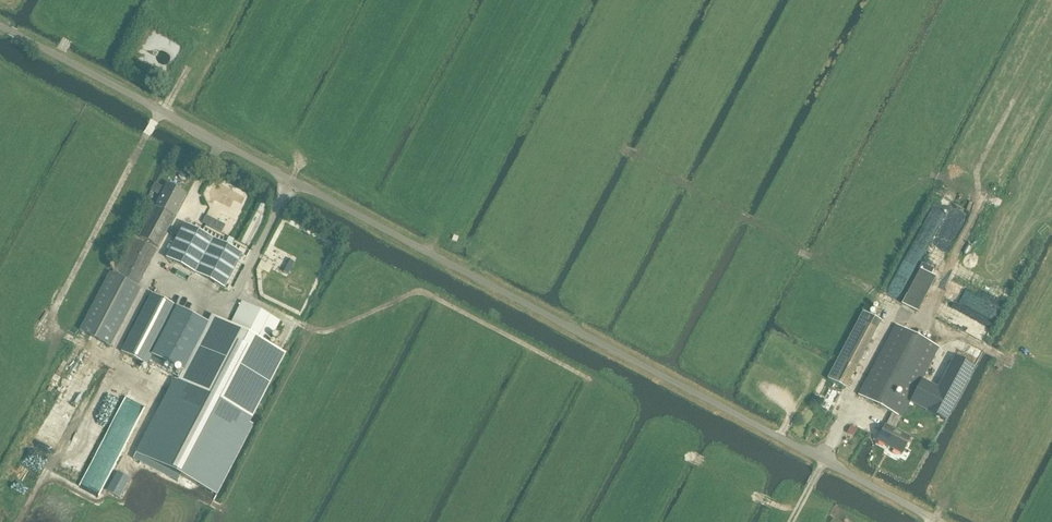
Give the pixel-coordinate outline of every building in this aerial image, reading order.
[(186,196),(166,185),(139,237),(158,248),(186,196)] [(184,225),(166,259),(224,289),(229,291),(247,258),(242,255),(184,225)] [(136,241),(117,276),(110,273),(80,331),(110,347),(141,289),(137,287),(156,251),(136,241)] [(901,304),(916,312),(935,278),(919,270),(901,304)] [(121,353),(147,366),(177,307),(152,294),(121,353)] [(267,346),(279,323),(242,303),(230,326),(214,318),(181,381),(251,417),(283,354),(267,346)] [(152,356),(185,373),(210,325),(177,307),(152,356)] [(827,380),(843,388),(874,329),(859,321),(827,380)] [(894,431),(900,418),(901,418),(909,403),(921,381),(938,348),(896,325),(859,396),(892,414),(886,426),(885,426),(877,441),(902,454),(910,439),(894,431)] [(921,381),(909,403),(945,422),(974,368),(955,357),(938,389),(921,381)] [(815,398),(812,404),(814,405),(817,407),(821,400),(817,399),(815,398)]
